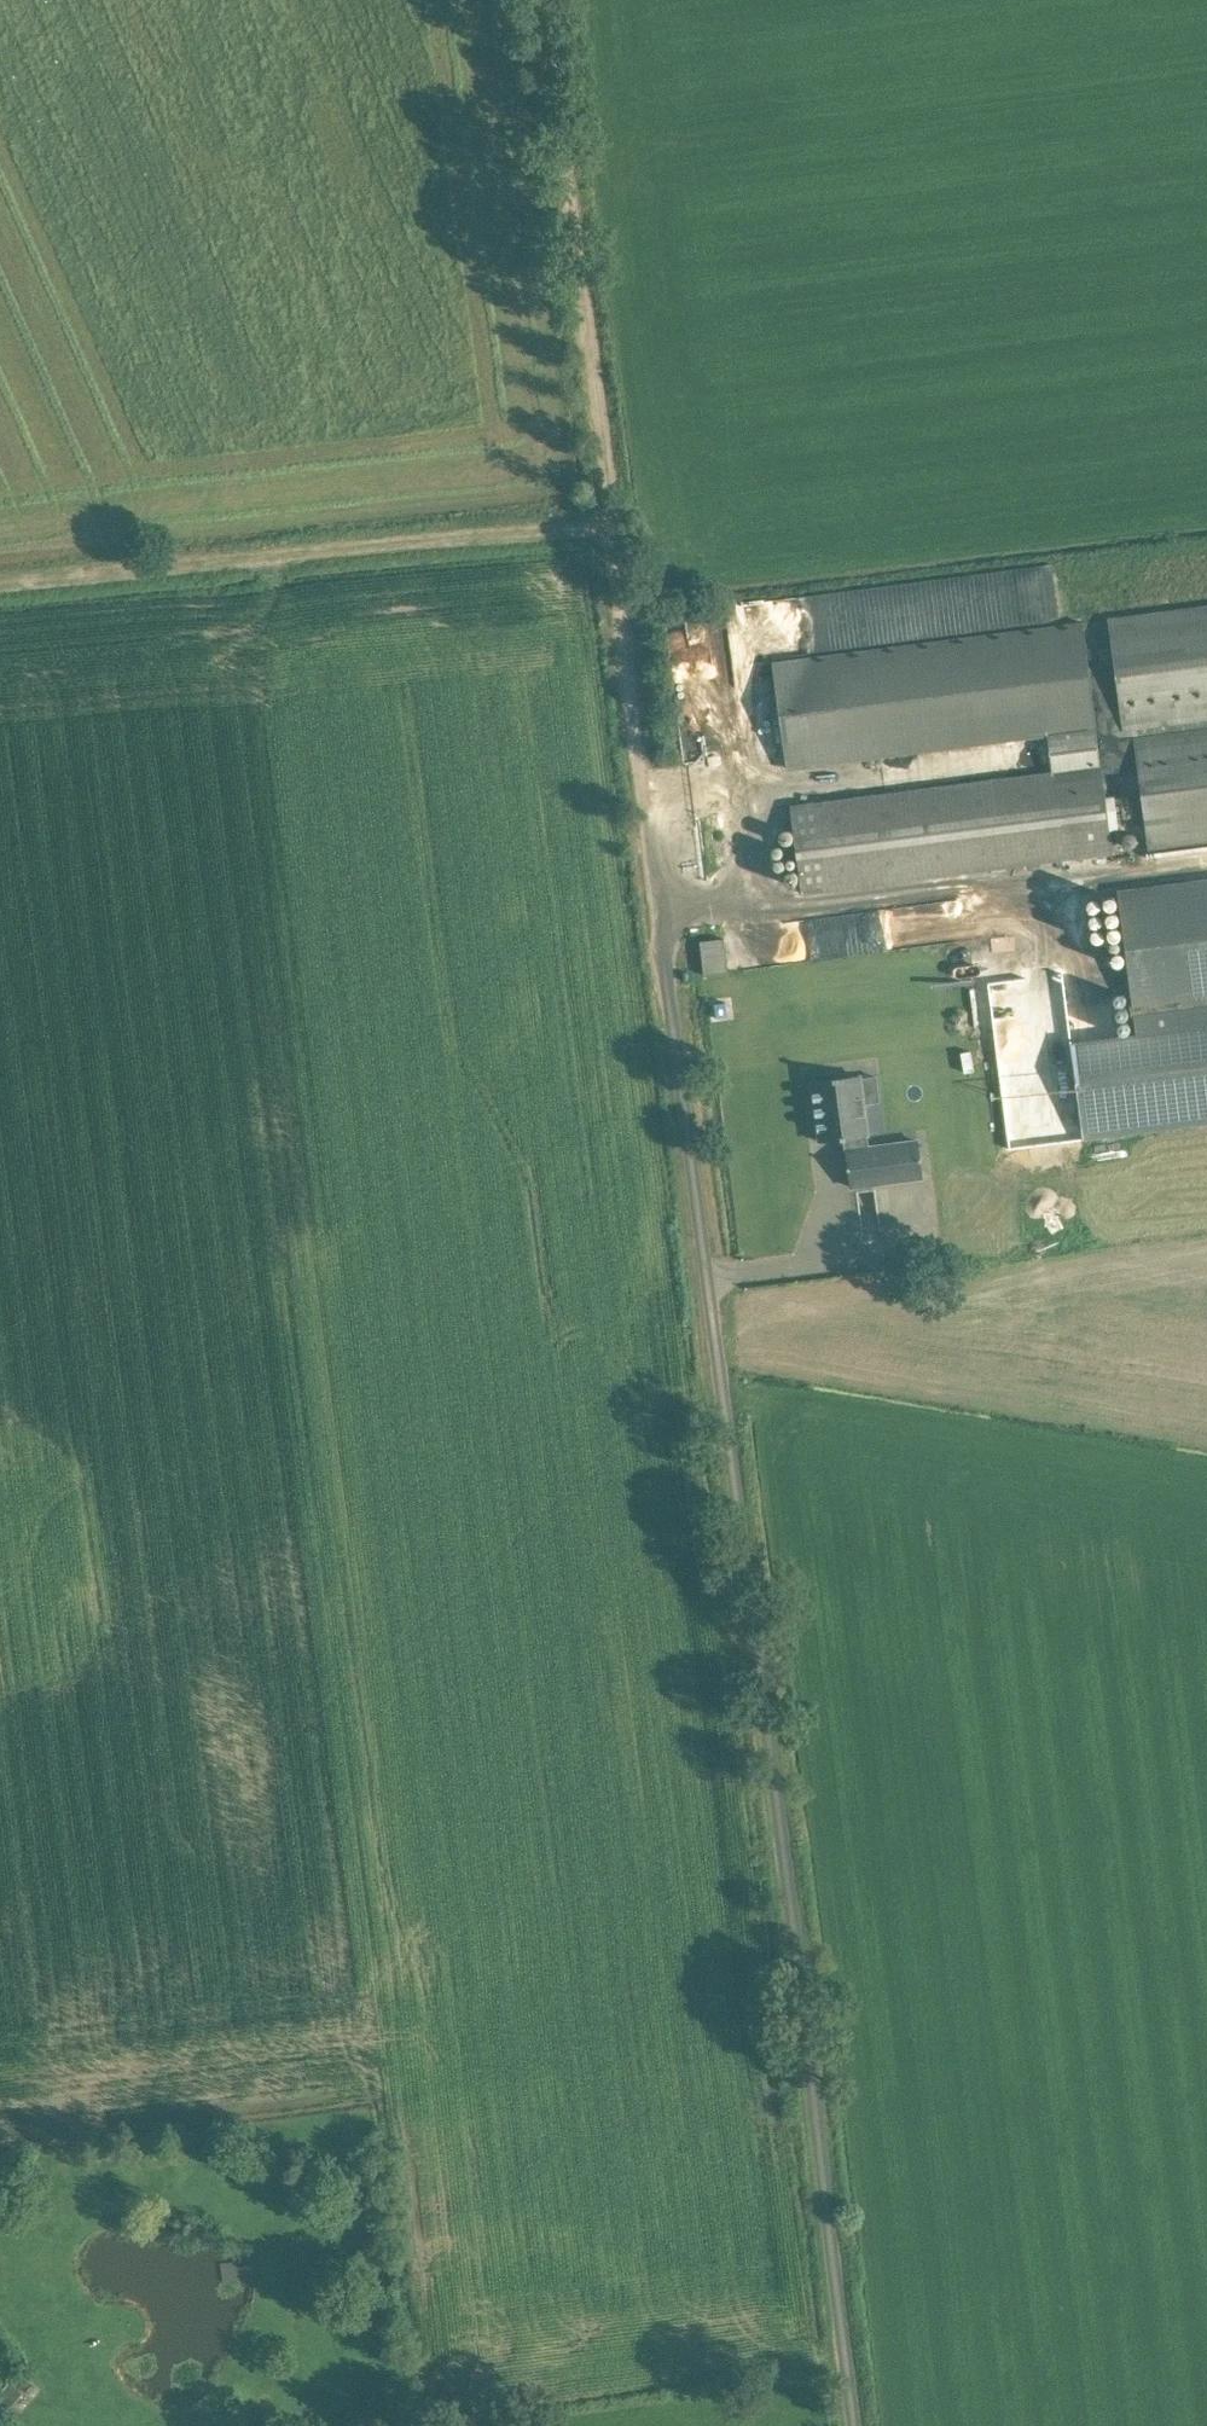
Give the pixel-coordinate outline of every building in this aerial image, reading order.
[(1103,774),(1138,769),(1149,847),(1206,840),(1206,604),(1108,617),(1114,662),(1089,666),(1082,621),(773,662),(786,767),(810,764),(1046,736),(1053,773),(791,806),(802,893),(1065,859),(1112,854),(1110,830),(1119,830),(1114,796),(1106,796),(1103,774)] [(1118,891),(1136,1035),(1045,1047),(1058,1142),(1206,1123),(1206,879),(1118,891)] [(837,1072),(814,1075),(815,1081),(812,1082),(820,1141),(847,1138),(848,1150),(846,1150),(851,1187),(923,1177),(918,1141),(869,1147),(860,1075),(838,1078),(837,1072)]
